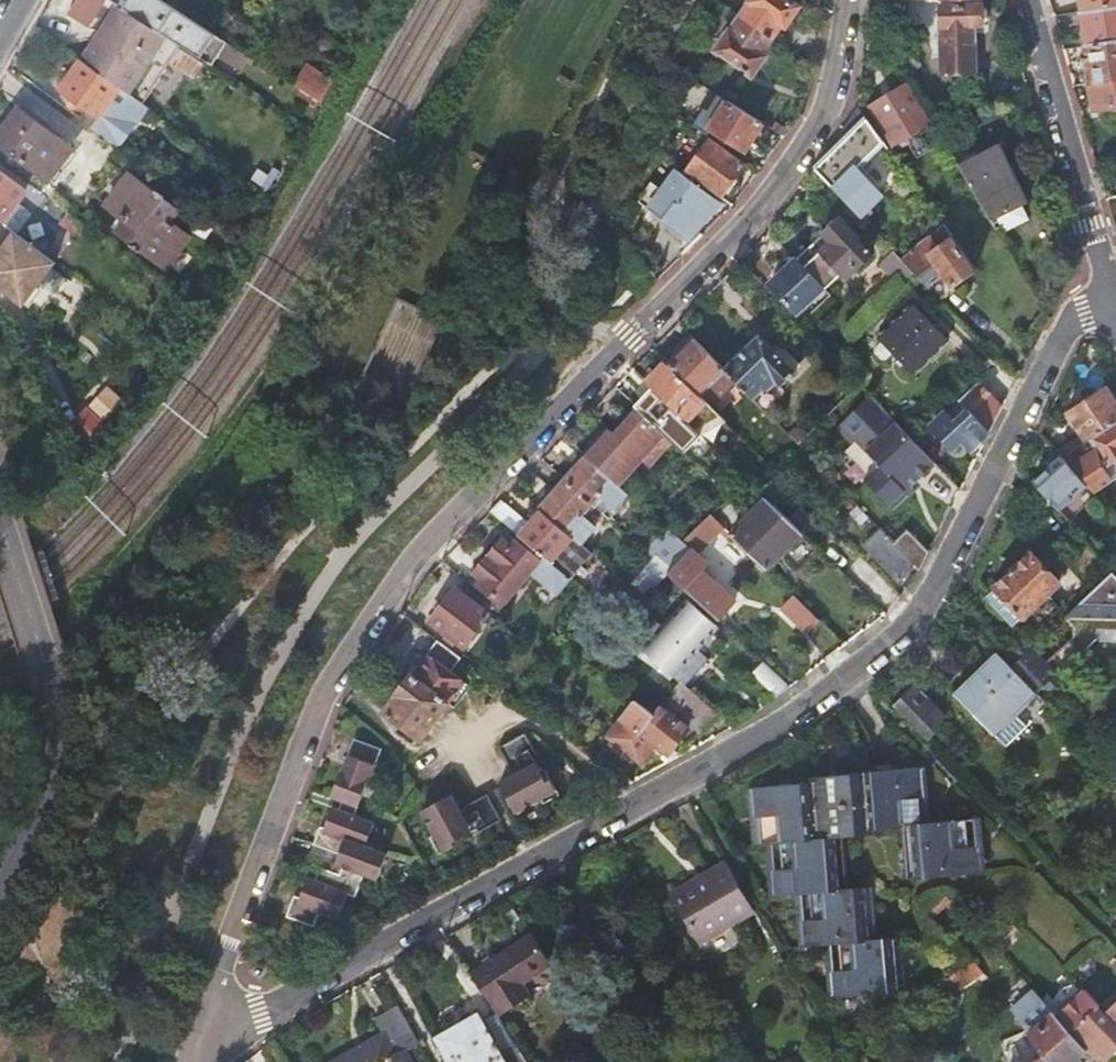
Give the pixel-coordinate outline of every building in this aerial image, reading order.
[(123,8),(136,16),(146,0),(111,0),(123,8)] [(773,38),(783,23),(785,24),(797,6),(787,0),(750,0),(740,16),(773,38)] [(1115,7),(1115,0),(1082,0),(1084,13),(1115,7)] [(983,3),(941,5),(943,72),(977,71),(975,24),(984,24),(984,23),(989,18),(988,9),(983,5),(983,3)] [(1115,42),(1115,7),(1084,13),(1090,46),(1115,42)] [(120,87),(132,95),(172,37),(136,16),(123,8),(86,62),(120,87)] [(763,52),(773,38),(740,16),(718,49),(752,72),(765,54),(763,52)] [(1090,46),(1087,47),(1087,48),(1093,85),(1115,81),(1115,42),(1090,46)] [(86,62),(82,59),(60,88),(89,109),(81,120),(118,148),(148,107),(132,95),(120,87),(86,62)] [(293,84),(299,88),(312,68),(306,64),(293,84)] [(300,89),(322,103),(332,81),(312,68),(299,88),(300,89)] [(1093,85),(1097,111),(1115,108),(1115,81),(1093,85)] [(907,84),(870,106),(894,145),(931,122),(907,84)] [(744,149),(762,123),(727,101),(711,127),(744,149)] [(816,167),(815,169),(865,220),(874,212),(870,208),(876,203),(884,196),(882,194),(857,169),(885,142),(859,106),(845,125),(851,130),(829,153),(816,167)] [(48,180),(72,148),(19,109),(0,135),(0,145),(48,180)] [(686,172),(721,197),(745,163),(711,138),(686,172)] [(959,164),(992,218),(998,215),(1023,203),(1029,200),(1015,174),(999,143),(959,164)] [(257,166),(251,181),(268,189),(275,174),(257,166)] [(677,170),(662,191),(648,210),(664,221),(662,223),(684,239),(722,203),(677,170)] [(1,221),(25,190),(0,171),(0,220),(1,221)] [(142,249),(167,268),(190,236),(170,221),(177,211),(163,200),(165,197),(156,191),(153,194),(129,175),(106,206),(126,220),(118,231),(132,242),(130,245),(140,252),(142,249)] [(648,210),(662,191),(650,182),(638,203),(648,210)] [(31,213),(16,202),(1,221),(14,231),(17,233),(31,213)] [(1023,203),(998,215),(1005,230),(1030,217),(1023,203)] [(919,219),(928,227),(939,215),(937,212),(931,205),(919,219)] [(83,224),(68,212),(61,222),(77,233),(83,224)] [(903,259),(918,273),(929,284),(945,272),(954,285),(977,268),(939,215),(928,227),(922,234),(903,259)] [(796,260),(826,290),(842,275),(847,281),(873,255),(859,240),(861,238),(840,217),(796,260)] [(85,225),(83,224),(77,233),(82,237),(89,227),(85,225)] [(55,262),(14,231),(4,245),(0,251),(0,286),(24,304),(55,262)] [(888,250),(877,265),(897,281),(909,266),(888,250)] [(825,291),(826,290),(796,260),(794,261),(790,261),(785,263),(781,266),(777,269),(775,272),(773,276),(773,279),(773,282),(771,284),(799,314),(824,290),(825,291)] [(43,284),(63,307),(79,293),(58,270),(43,284)] [(916,375),(951,340),(915,306),(881,340),(916,375)] [(701,396),(726,371),(689,333),(676,347),(680,351),(667,363),(701,396)] [(726,371),(753,398),(764,387),(765,389),(766,389),(767,389),(768,388),(769,387),(776,381),(781,386),(795,372),(793,370),(800,364),(783,347),(777,353),(760,337),(726,371)] [(723,417),(707,402),(701,396),(667,363),(654,377),(652,376),(647,381),(653,387),(693,426),(698,431),(723,417)] [(973,414),(991,432),(1004,407),(980,383),(960,401),(961,403),(973,414)] [(100,385),(89,408),(109,417),(119,394),(100,385)] [(677,443),(693,426),(653,387),(635,404),(638,406),(639,408),(645,413),(677,443)] [(1115,422),(1115,400),(1107,387),(1071,412),(1090,440),(1115,422)] [(913,485),(936,463),(871,395),(841,423),(880,465),(866,479),(894,509),(916,488),(913,485)] [(960,425),(973,414),(961,403),(949,413),(960,425)] [(637,405),(613,431),(615,434),(639,408),(638,406),(637,405)] [(612,430),(588,456),(620,485),(632,473),(630,471),(643,457),(635,450),(657,425),(645,413),(639,408),(615,434),(612,430)] [(972,448),(986,443),(991,432),(973,414),(960,425),(949,413),(936,427),(955,447),(964,438),(972,448)] [(1115,459),(1115,422),(1090,440),(1083,445),(1064,458),(1089,485),(1097,494),(1113,484),(1115,482),(1115,462),(1114,460),(1115,459)] [(632,473),(620,485),(627,491),(673,440),(657,425),(635,450),(643,457),(630,471),(632,473)] [(584,452),(588,456),(612,430),(607,426),(584,452)] [(920,443),(927,450),(938,439),(931,432),(920,443)] [(584,452),(583,452),(572,464),(578,468),(588,456),(584,452)] [(614,506),(628,492),(627,491),(620,485),(588,456),(578,468),(567,480),(592,502),(610,518),(618,510),(614,506)] [(1062,456),(1034,481),(1060,510),(1089,485),(1064,458),(1062,456)] [(592,502),(567,480),(556,492),(545,504),(542,509),(576,536),(583,542),(598,525),(601,528),(610,518),(592,502)] [(1106,504),(1115,497),(1115,489),(1113,484),(1097,494),(1106,504)] [(552,489),(537,505),(542,509),(545,504),(556,492),(552,489)] [(769,569),(804,534),(768,499),(734,534),(769,569)] [(502,501),(491,511),(532,545),(553,562),(567,573),(579,561),(582,564),(594,551),(583,542),(576,536),(542,509),(529,522),(502,501)] [(705,522),(717,533),(725,526),(713,514),(708,519),(705,522)] [(670,574),(720,619),(736,600),(703,570),(707,567),(696,553),(717,533),(705,522),(684,543),(691,549),(692,549),(670,574)] [(900,581),(917,564),(894,541),(880,527),(864,544),(900,581)] [(691,549),(684,543),(669,528),(647,551),(655,558),(658,554),(665,561),(674,568),(691,549)] [(917,564),(921,569),(930,551),(907,529),(894,541),(917,564)] [(559,592),(571,576),(567,573),(553,562),(532,545),(529,550),(516,540),(511,546),(504,539),(491,554),(523,580),(531,570),(559,592)] [(1034,552),(998,588),(1026,616),(1063,583),(1034,552)] [(503,603),(523,580),(491,554),(475,572),(482,577),(478,583),(503,603)] [(663,583),(670,574),(670,573),(674,568),(665,561),(658,554),(655,558),(645,568),(653,574),(661,581),(663,583)] [(567,573),(571,576),(582,564),(579,561),(567,573)] [(651,595),(663,583),(661,581),(653,574),(645,568),(632,582),(651,595)] [(1050,705),(1057,699),(1064,706),(1077,694),(1070,687),(1109,649),(1108,648),(1108,639),(1115,639),(1115,573),(1114,570),(1065,617),(1066,619),(1068,617),(1077,625),(1074,627),(1075,636),(1047,663),(1032,648),(1026,642),(1014,654),(1020,660),(1014,667),(1050,705)] [(454,644),(458,639),(464,644),(488,614),(454,588),(430,620),(442,628),(439,633),(454,644)] [(998,588),(986,600),(1014,629),(1026,616),(998,588)] [(782,608),(807,632),(820,618),(795,594),(782,608)] [(684,676),(689,681),(710,658),(704,652),(700,648),(714,632),(720,625),(690,599),(665,626),(655,618),(643,632),(688,672),(684,676)] [(1068,617),(1066,619),(1074,627),(1077,625),(1068,617)] [(688,672),(643,632),(633,644),(642,652),(643,651),(673,677),(674,676),(678,671),(684,676),(688,672)] [(718,636),(714,632),(700,648),(704,652),(718,636)] [(451,671),(461,657),(437,639),(417,666),(419,668),(414,676),(411,674),(395,696),(397,698),(385,712),(402,724),(418,736),(421,739),(448,703),(454,707),(471,685),(451,671)] [(999,652),(979,671),(1030,724),(1050,705),(1014,667),(999,652)] [(778,694),(792,684),(765,659),(753,673),(778,694)] [(680,682),(681,681),(684,676),(678,671),(674,676),(680,682)] [(979,671),(958,692),(1009,744),(1030,724),(979,671)] [(681,681),(685,685),(689,681),(684,676),(681,681)] [(675,717),(679,713),(695,693),(685,685),(681,681),(680,682),(661,704),(660,705),(675,717)] [(891,706),(923,738),(945,716),(914,684),(912,685),(913,687),(894,706),(893,705),(891,706)] [(653,714),(660,705),(661,704),(651,695),(643,706),(653,714)] [(615,727),(648,753),(655,744),(668,754),(689,728),(675,717),(660,705),(653,714),(643,706),(636,700),(615,727)] [(945,716),(923,738),(931,746),(948,719),(945,716)] [(402,724),(396,731),(413,743),(418,736),(402,724)] [(641,762),(648,753),(615,727),(607,737),(641,762)] [(525,732),(499,746),(511,769),(527,760),(534,756),(537,755),(525,732)] [(375,766),(382,748),(353,738),(347,755),(349,756),(343,772),(341,770),(332,795),(342,800),(339,810),(332,808),(324,828),(320,827),(313,845),(339,854),(336,863),(343,865),(340,874),(320,867),(315,880),(308,878),(300,898),(294,895),(286,917),(314,927),(320,912),(338,919),(348,894),(356,897),(365,873),(378,878),(387,854),(366,846),(374,823),(354,816),(373,765),(375,766)] [(530,766),(537,762),(534,756),(527,760),(530,766)] [(500,783),(516,812),(541,798),(543,803),(560,794),(545,769),(542,771),(537,762),(530,766),(500,783)] [(842,957),(843,972),(838,972),(841,999),(870,996),(902,993),(902,991),(896,991),(895,976),(901,975),(897,943),(897,938),(893,939),(866,941),(864,925),(869,924),(868,911),(865,888),(848,890),(835,891),(834,875),(833,874),(838,873),(836,837),(852,836),(867,834),(867,829),(882,828),(909,825),(912,859),(913,859),(917,859),(918,865),(919,875),(914,875),(914,878),(929,876),(975,872),(972,845),(967,845),(965,819),(970,818),(970,816),(921,821),(915,766),(836,774),(837,779),(834,779),(800,783),(756,787),(757,794),(761,844),(780,842),(782,869),(780,870),(780,873),(782,897),(796,895),(811,894),(814,920),(814,921),(809,921),(811,947),(833,945),(841,944),(842,957)] [(487,793),(465,806),(476,826),(477,828),(479,832),(502,820),(487,793)] [(451,794),(422,810),(435,834),(430,837),(440,854),(465,840),(463,836),(472,832),(451,794)] [(474,822),(468,825),(472,832),(477,828),(476,826),(474,822)] [(756,910),(727,861),(672,893),(701,942),(756,910)] [(930,915),(935,920),(953,901),(949,897),(930,915)] [(521,983),(552,963),(532,935),(470,975),(496,1015),(528,993),(521,983)] [(1071,972),(1079,981),(1095,967),(1088,958),(1071,972)] [(939,987),(944,1000),(979,975),(983,980),(988,977),(976,961),(939,987)] [(1101,1007),(1085,991),(1078,998),(1072,996),(1065,1003),(1065,1009),(1058,1017),(1073,1033),(1075,1032),(1103,1061),(1115,1049),(1115,1026),(1099,1009),(1101,1007)] [(351,1061),(410,1061),(402,1049),(418,1040),(396,1003),(373,1016),(381,1031),(346,1052),(351,1061)] [(513,1042),(500,1049),(477,1010),(432,1036),(447,1061),(527,1061),(513,1042)] [(1050,1061),(1073,1061),(1088,1049),(1073,1033),(1058,1017),(1055,1013),(1031,1035),(1046,1056),(1050,1061)] [(346,1052),(328,1061),(351,1061),(346,1052)]
